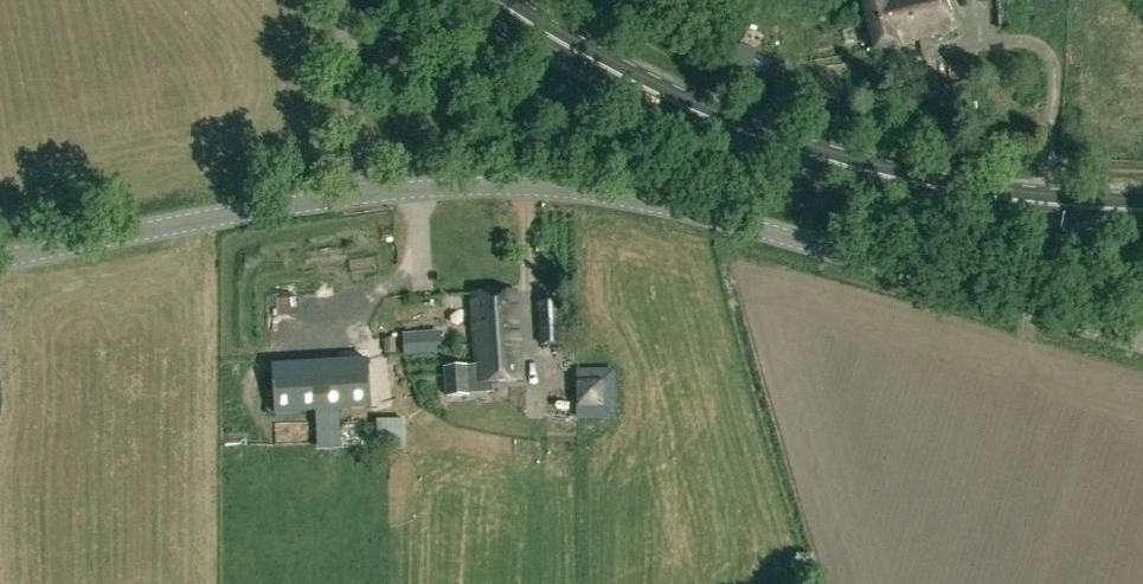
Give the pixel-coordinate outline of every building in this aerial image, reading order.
[(952,30),(945,0),(861,0),(874,51),(952,30)] [(1018,0),(995,0),(998,31),(1021,29),(1018,0)] [(939,69),(933,48),(923,51),(927,63),(923,64),(928,82),(940,79),(937,70),(939,69)] [(527,228),(536,242),(548,234),(539,220),(527,228)] [(476,381),(476,382),(520,379),(515,291),(470,294),(475,364),(466,365),(466,364),(444,366),(446,394),(467,392),(467,382),(476,381)] [(562,343),(560,302),(539,303),(541,344),(562,343)] [(340,335),(340,347),(362,348),(362,335),(340,335)] [(395,371),(276,373),(276,386),(294,386),(294,390),(375,388),(375,393),(395,392),(395,371)] [(574,372),(575,423),(614,423),(614,371),(574,372)]
